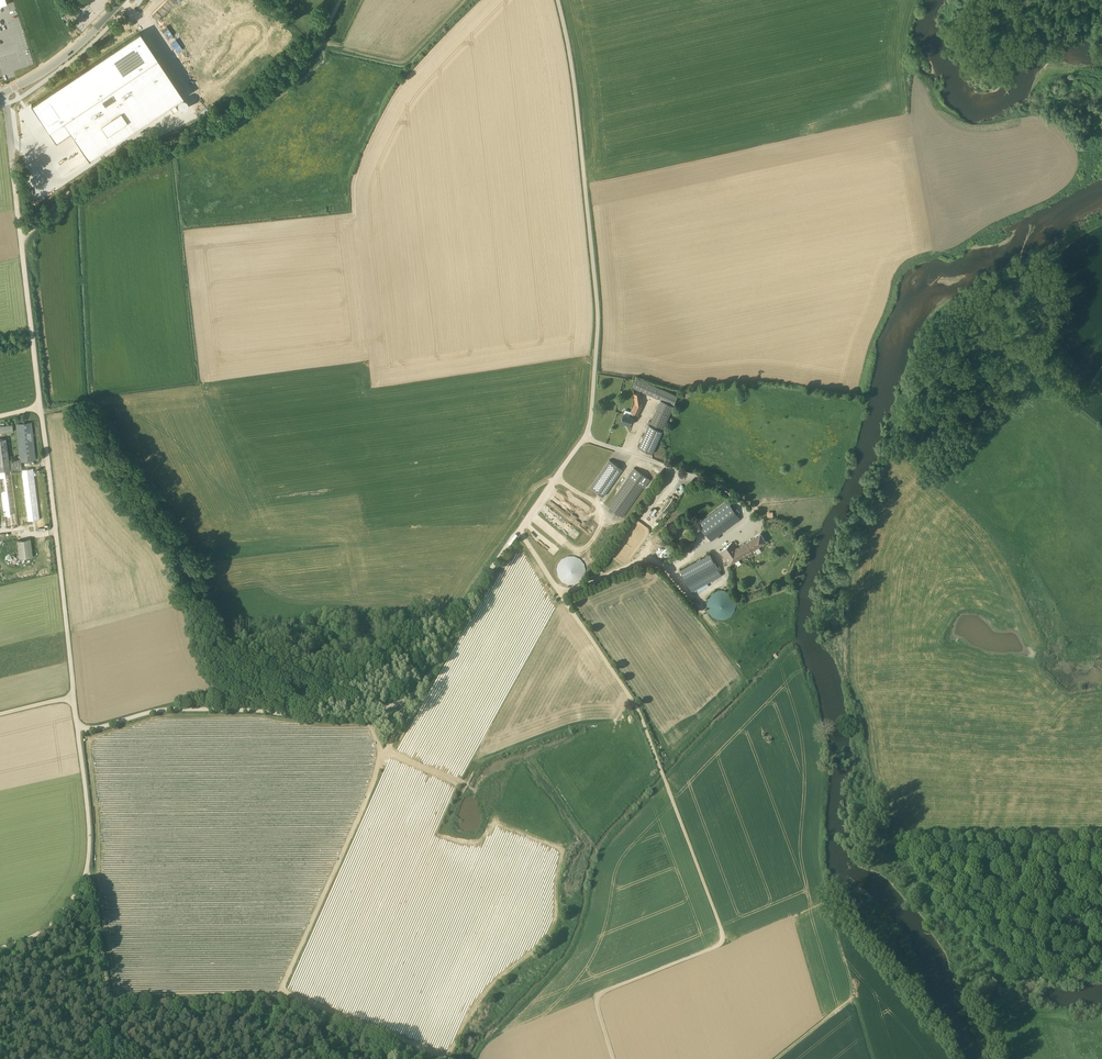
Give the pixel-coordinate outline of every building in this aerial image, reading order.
[(164,66),(166,65),(195,46),(194,45),(196,43),(200,47),(229,17),(211,0),(187,0),(173,9),(183,24),(152,38),(160,56),(158,58),(164,66)] [(140,31),(31,104),(56,141),(70,132),(71,132),(89,159),(183,96),(140,31)] [(178,110),(174,104),(169,107),(173,113),(178,110)] [(678,396),(636,378),(632,387),(660,399),(674,405),(678,396)] [(641,406),(642,402),(641,392),(634,393),(635,403),(629,415),(623,413),(621,421),(631,425),(632,419),(636,421),(637,415),(641,406)] [(662,430),(673,405),(660,400),(649,424),(662,430)] [(5,521),(6,527),(17,526),(17,520),(11,474),(22,472),(28,518),(28,521),(40,519),(34,475),(34,474),(33,468),(22,469),(21,462),(36,460),(35,453),(32,422),(31,422),(27,422),(17,423),(21,459),(20,459),(9,460),(7,439),(3,439),(0,439),(0,481),(5,521)] [(0,426),(0,433),(13,432),(12,425),(0,426)] [(649,425),(639,448),(652,454),(662,430),(649,425)] [(622,469),(609,460),(590,487),(603,496),(622,469)] [(649,479),(634,469),(608,506),(622,517),(649,479)] [(727,501),(698,523),(711,540),(740,519),(727,501)] [(759,545),(766,541),(760,533),(736,548),(732,542),(720,550),(730,564),(739,558),(759,545)] [(30,539),(18,540),(20,558),(33,556),(30,539)] [(565,553),(554,576),(575,585),(578,580),(579,581),(587,563),(565,553)] [(710,553),(680,570),(692,591),(721,575),(710,553)] [(737,611),(728,588),(706,597),(715,621),(737,611)]
